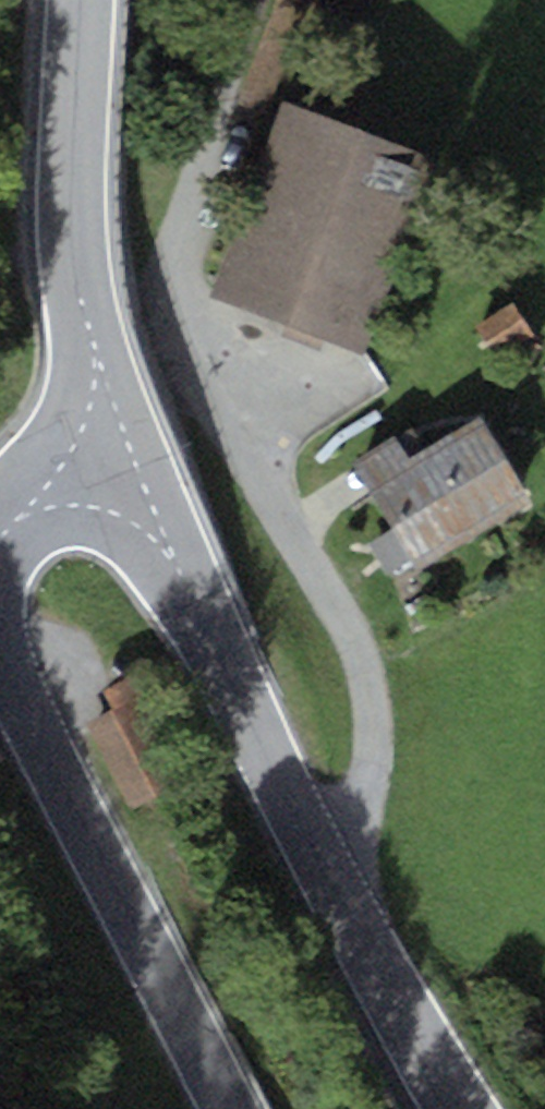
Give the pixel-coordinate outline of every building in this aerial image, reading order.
[(436,161),(281,109),(213,306),(368,359),(436,161)] [(512,305),(472,330),(496,367),(535,343),(512,305)] [(395,446),(352,473),(416,574),(525,506),(474,426),(408,467),(395,446)] [(133,681),(78,709),(131,814),(186,787),(133,681)]
